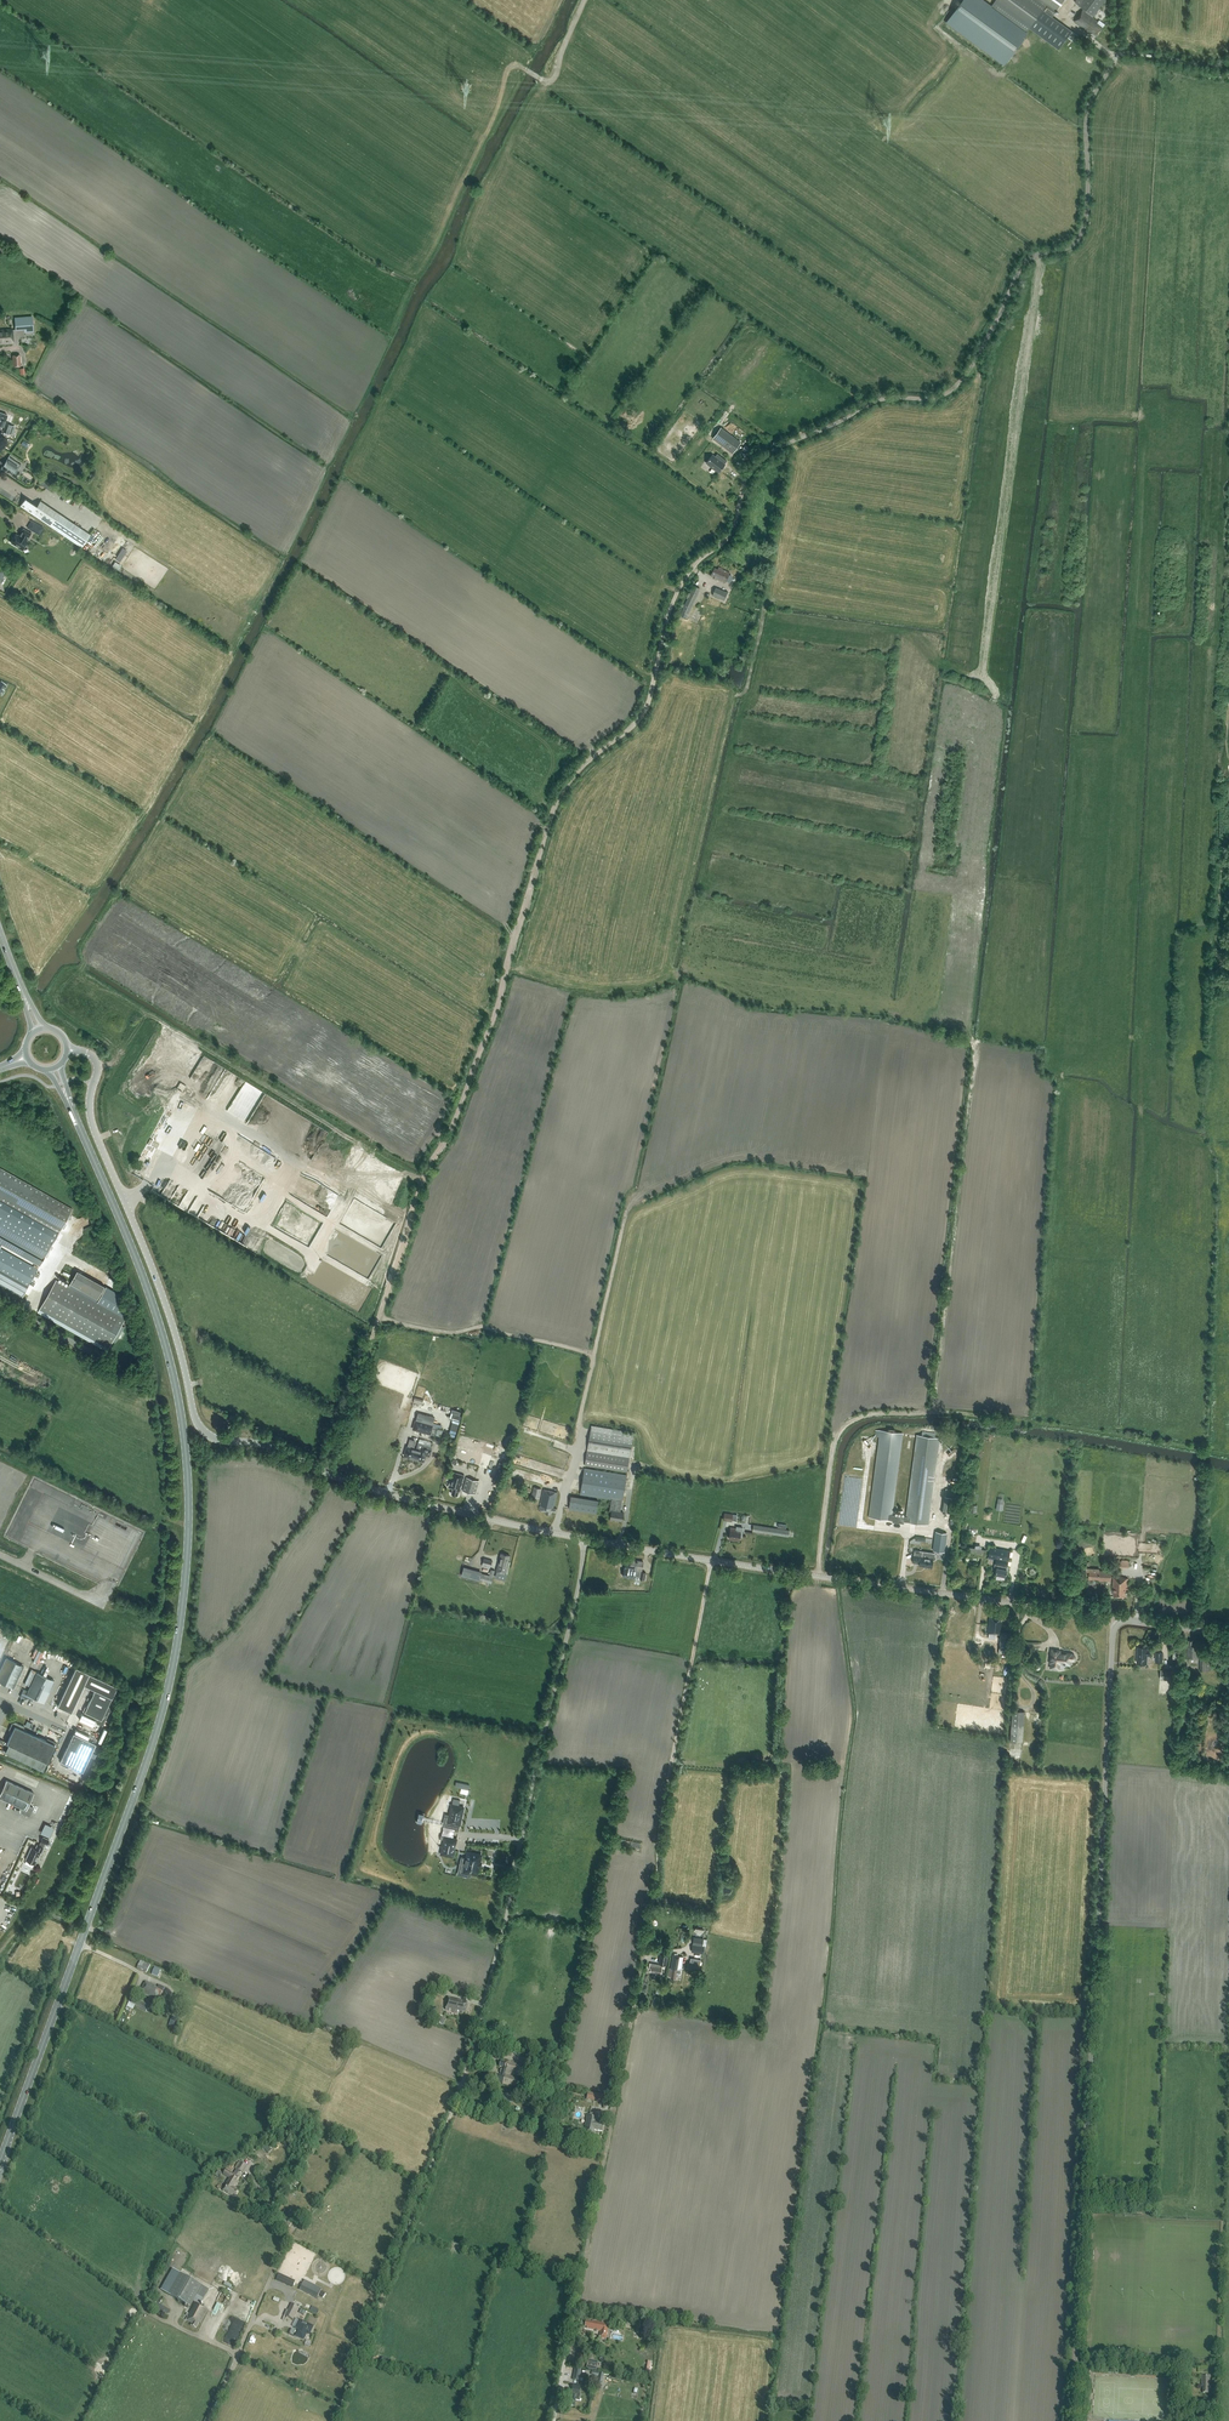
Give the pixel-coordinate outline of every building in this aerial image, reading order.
[(1048,0),(1045,0),(1042,3),(1038,0),(996,0),(991,7),(981,0),(962,0),(946,22),(1003,64),(1027,33),(1026,33),(1030,28),(1059,50),(1072,32),(1052,17),(1059,8),(1048,0)] [(1091,31),(1097,36),(1103,28),(1097,23),(1098,22),(1093,18),(1106,0),(1077,0),(1075,2),(1084,9),(1074,22),(1089,33),(1091,31)] [(16,329),(25,328),(25,332),(33,331),(32,316),(15,318),(16,330),(16,329)] [(0,330),(0,344),(13,343),(12,329),(0,330)] [(14,367),(21,366),(20,355),(13,355),(14,367)] [(15,428),(13,427),(14,426),(7,424),(4,432),(13,435),(15,428)] [(733,454),(741,442),(721,427),(712,438),(733,454)] [(750,449),(745,445),(736,456),(742,460),(750,449)] [(13,476),(16,478),(20,473),(16,471),(21,464),(20,465),(9,457),(10,455),(7,458),(0,454),(0,461),(4,463),(3,465),(6,467),(4,470),(8,473),(9,472),(14,475),(13,476)] [(717,454),(715,457),(712,455),(706,463),(719,472),(725,464),(724,464),(727,461),(717,454)] [(42,476),(38,482),(51,492),(55,486),(42,476)] [(20,506),(82,547),(91,535),(40,500),(36,506),(25,498),(26,497),(19,506),(20,506)] [(44,527),(37,523),(34,528),(41,532),(44,527)] [(23,528),(20,533),(21,533),(19,536),(16,534),(11,542),(19,547),(18,547),(23,550),(25,546),(25,545),(27,541),(26,540),(31,533),(23,528)] [(122,547),(114,558),(119,561),(126,550),(122,547)] [(118,569),(121,565),(114,561),(111,565),(118,569)] [(12,569),(9,567),(7,570),(0,565),(0,582),(5,574),(8,576),(12,569)] [(714,568),(711,575),(726,582),(726,581),(730,582),(733,576),(729,575),(730,573),(722,569),(722,568),(719,567),(718,569),(714,568)] [(681,611),(688,614),(700,589),(693,585),(681,611)] [(713,595),(724,599),(727,593),(716,588),(713,595)] [(158,1144),(160,1138),(153,1135),(151,1141),(158,1144)] [(145,1151),(153,1154),(156,1146),(149,1143),(145,1151)] [(52,1244),(72,1209),(0,1168),(0,1213),(52,1244)] [(40,1266),(52,1244),(0,1213),(0,1243),(40,1266)] [(22,1297),(30,1284),(32,1280),(34,1276),(37,1272),(38,1269),(0,1248),(0,1284),(22,1297)] [(70,1284),(77,1287),(84,1275),(78,1271),(70,1284)] [(56,1280),(38,1312),(107,1351),(113,1341),(122,1325),(127,1316),(119,1294),(106,1287),(99,1301),(70,1284),(69,1287),(56,1280)] [(415,1420),(413,1429),(431,1435),(433,1426),(434,1425),(433,1425),(435,1417),(418,1412),(416,1420),(415,1420)] [(585,1465),(627,1472),(634,1432),(592,1425),(585,1465)] [(880,1430),(875,1430),(875,1434),(876,1436),(879,1437),(868,1517),(892,1520),(892,1522),(904,1523),(904,1521),(928,1524),(939,1438),(935,1438),(936,1433),(922,1431),(922,1436),(916,1435),(906,1516),(892,1514),(903,1433),(880,1430)] [(407,1448),(404,1456),(410,1458),(413,1459),(416,1449),(414,1448),(416,1441),(410,1439),(410,1441),(408,1446),(407,1447),(407,1448)] [(416,1449),(413,1459),(417,1460),(423,1461),(425,1455),(430,1456),(432,1446),(424,1444),(424,1441),(419,1440),(417,1449),(416,1449)] [(610,1511),(611,1511),(610,1519),(623,1521),(624,1512),(620,1512),(622,1500),(623,1501),(627,1476),(584,1469),(580,1494),(612,1499),(610,1511)] [(452,1494),(458,1496),(460,1490),(461,1491),(465,1475),(453,1472),(448,1487),(453,1489),(452,1494)] [(466,1477),(463,1491),(475,1494),(479,1481),(466,1477)] [(533,1487),(531,1497),(539,1499),(541,1488),(533,1487)] [(956,1490),(946,1488),(942,1512),(952,1514),(956,1490)] [(554,1508),(557,1492),(545,1489),(543,1489),(540,1505),(539,1509),(546,1511),(545,1513),(551,1514),(552,1511),(556,1512),(556,1508),(554,1508)] [(598,1500),(571,1496),(569,1508),(596,1513),(598,1500)] [(724,1512),(723,1520),(732,1521),(732,1520),(736,1521),(737,1515),(733,1514),(724,1512)] [(789,1530),(753,1524),(752,1531),(789,1536),(789,1530)] [(740,1540),(740,1536),(742,1536),(743,1527),(736,1526),(736,1528),(731,1528),(729,1538),(740,1540)] [(944,1552),(947,1533),(936,1532),(933,1550),(944,1552)] [(985,1557),(986,1549),(969,1547),(968,1554),(985,1557)] [(988,1556),(997,1559),(996,1564),(995,1565),(996,1566),(997,1566),(995,1574),(1005,1576),(1007,1569),(1006,1569),(1007,1566),(1007,1567),(1008,1561),(1008,1555),(1009,1551),(991,1548),(990,1547),(988,1556)] [(919,1563),(918,1565),(931,1567),(932,1560),(934,1560),(937,1559),(935,1555),(935,1553),(914,1550),(914,1555),(913,1555),(912,1562),(919,1563)] [(509,1562),(510,1556),(501,1553),(496,1572),(507,1575),(510,1562),(509,1562)] [(492,1560),(484,1558),(482,1566),(490,1568),(492,1560)] [(642,1568),(643,1561),(631,1559),(630,1570),(636,1571),(637,1567),(642,1568)] [(464,1567),(461,1575),(491,1583),(495,1570),(491,1569),(489,1575),(481,1573),(482,1571),(464,1567)] [(1086,1575),(1089,1575),(1089,1579),(1098,1580),(1111,1581),(1111,1571),(1100,1570),(1100,1568),(1086,1567),(1086,1575)] [(1123,1577),(1113,1576),(1112,1592),(1113,1592),(1113,1595),(1126,1596),(1126,1590),(1127,1590),(1128,1578),(1127,1578),(1123,1578),(1123,1577)] [(1009,1654),(1009,1645),(1010,1633),(1001,1632),(1002,1620),(1001,1620),(1001,1614),(996,1614),(996,1616),(989,1615),(989,1619),(987,1632),(1000,1634),(999,1644),(998,1653),(1009,1654)] [(1200,1647),(1200,1643),(1194,1643),(1194,1640),(1189,1640),(1189,1643),(1187,1643),(1187,1658),(1198,1658),(1198,1647),(1200,1647)] [(1151,1655),(1152,1649),(1148,1649),(1148,1647),(1138,1647),(1137,1663),(1147,1663),(1147,1655),(1151,1655)] [(37,1660),(42,1662),(46,1649),(41,1648),(37,1660)] [(1074,1655),(1072,1654),(1071,1654),(1071,1653),(1066,1653),(1059,1653),(1060,1651),(1052,1650),(1050,1662),(1051,1662),(1051,1667),(1059,1668),(1059,1663),(1070,1665),(1070,1660),(1072,1660),(1073,1660),(1074,1658),(1075,1656),(1074,1655)] [(1163,1652),(1156,1652),(1155,1662),(1163,1663),(1163,1652)] [(0,1670),(0,1682),(13,1688),(24,1666),(6,1658),(0,1670)] [(1211,1670),(1211,1658),(1199,1658),(1199,1670),(1211,1670)] [(110,1707),(108,1706),(117,1686),(76,1667),(58,1706),(71,1712),(84,1684),(95,1690),(85,1712),(97,1718),(96,1719),(97,1723),(103,1726),(109,1711),(111,1711),(110,1707)] [(1172,1669),(1161,1669),(1161,1679),(1172,1680),(1172,1669)] [(28,1691),(24,1689),(20,1696),(25,1699),(28,1698),(33,1700),(34,1698),(44,1702),(55,1680),(37,1672),(28,1691)] [(1022,1742),(1025,1711),(1012,1710),(1010,1742),(1022,1742)] [(25,1727),(15,1722),(12,1723),(9,1729),(12,1731),(7,1743),(9,1744),(5,1752),(43,1770),(47,1762),(55,1745),(23,1730),(25,1727)] [(60,1761),(83,1771),(96,1743),(73,1733),(72,1736),(71,1736),(70,1738),(71,1739),(60,1761)] [(6,1780),(0,1794),(0,1797),(21,1807),(19,1811),(30,1816),(34,1808),(28,1805),(34,1793),(6,1780)] [(465,1806),(451,1803),(447,1822),(460,1825),(465,1806)] [(48,1822),(44,1833),(53,1836),(57,1826),(48,1822)] [(440,1854),(453,1857),(457,1838),(444,1835),(440,1854)] [(39,1846),(37,1845),(35,1849),(32,1847),(29,1852),(30,1853),(29,1855),(28,1855),(26,1860),(35,1864),(41,1852),(44,1848),(43,1847),(45,1843),(47,1845),(49,1840),(43,1837),(41,1842),(39,1846)] [(639,1850),(641,1843),(617,1838),(616,1844),(625,1846),(625,1847),(639,1850)] [(465,1870),(476,1873),(480,1855),(468,1853),(466,1862),(465,1863),(464,1868),(465,1869),(465,1870)] [(703,1938),(694,1937),(693,1944),(702,1945),(703,1938)] [(660,1953),(659,1963),(666,1965),(668,1954),(660,1953)] [(670,1969),(669,1975),(671,1976),(671,1978),(676,1979),(677,1972),(681,1973),(683,1957),(673,1955),(671,1969),(670,1969)] [(688,1962),(686,1969),(699,1971),(701,1959),(697,1959),(692,1958),(691,1963),(690,1962),(688,1962)] [(150,1964),(141,1960),(137,1968),(146,1973),(150,1964)] [(650,1963),(649,1968),(651,1969),(650,1971),(661,1973),(663,1965),(650,1963)] [(153,2006),(156,2000),(159,1995),(161,1996),(165,1988),(159,1985),(158,1987),(146,1981),(141,1992),(151,1998),(148,2003),(153,2006)] [(146,2011),(149,2005),(131,1996),(128,2002),(146,2011)] [(465,2013),(467,2002),(460,2001),(460,1999),(448,1996),(446,2009),(457,2012),(457,2011),(465,2013)] [(443,2017),(438,2016),(436,2016),(435,2022),(444,2024),(446,2018),(442,2017),(443,2017)] [(178,2019),(172,2017),(169,2024),(175,2027),(178,2019)] [(541,2058),(531,2056),(528,2065),(538,2068),(541,2058)] [(503,2083),(510,2085),(510,2086),(511,2086),(512,2086),(517,2087),(519,2078),(516,2077),(516,2076),(519,2076),(522,2064),(507,2060),(507,2061),(502,2059),(501,2061),(500,2066),(503,2067),(501,2075),(498,2074),(496,2079),(496,2081),(503,2083)] [(588,2093),(586,2099),(603,2103),(604,2096),(588,2093)] [(599,2117),(590,2115),(587,2115),(585,2126),(586,2126),(585,2133),(594,2135),(595,2130),(602,2131),(604,2123),(598,2122),(599,2117)] [(237,2169),(234,2174),(236,2175),(239,2171),(242,2173),(247,2165),(240,2161),(239,2163),(238,2162),(235,2168),(237,2169)] [(239,2183),(236,2181),(239,2177),(236,2175),(234,2174),(226,2169),(223,2175),(230,2178),(223,2190),(232,2195),(233,2193),(235,2194),(238,2190),(236,2189),(239,2183)] [(289,2214),(288,2215),(290,2217),(291,2216),(292,2217),(296,2214),(291,2209),(287,2213),(289,2214)] [(277,2218),(280,2221),(281,2220),(283,2221),(282,2222),(289,2227),(292,2223),(294,2220),(290,2217),(288,2215),(286,2218),(280,2214),(277,2218)] [(209,2289),(173,2269),(161,2290),(190,2307),(194,2301),(200,2305),(209,2289)] [(305,2280),(301,2288),(318,2297),(322,2289),(305,2280)] [(169,2314),(171,2311),(159,2304),(164,2297),(160,2295),(152,2309),(162,2315),(164,2311),(169,2314)] [(157,2300),(149,2296),(146,2301),(153,2306),(157,2300)] [(186,2315),(188,2316),(187,2318),(187,2319),(187,2320),(192,2323),(191,2326),(196,2328),(198,2323),(200,2323),(207,2310),(206,2309),(197,2303),(195,2303),(195,2304),(189,2314),(187,2313),(186,2315)] [(293,2320),(299,2307),(291,2304),(288,2310),(287,2310),(284,2315),(293,2320)] [(299,2319),(295,2327),(299,2329),(296,2336),(303,2339),(307,2333),(309,2334),(313,2326),(299,2319)] [(586,2321),(585,2326),(587,2327),(586,2328),(601,2331),(600,2337),(606,2338),(608,2324),(609,2321),(602,2319),(602,2323),(593,2321),(593,2322),(586,2321)] [(375,2336),(383,2338),(386,2323),(378,2321),(375,2336)] [(585,2355),(577,2354),(575,2365),(583,2366),(585,2355)] [(586,2368),(596,2371),(598,2362),(588,2359),(586,2368)] [(581,2369),(575,2368),(573,2379),(579,2381),(581,2369)] [(597,2385),(600,2386),(601,2386),(604,2373),(592,2371),(591,2375),(599,2376),(597,2385)] [(1210,2390),(1211,2375),(1201,2374),(1201,2386),(1203,2386),(1203,2393),(1208,2393),(1209,2390),(1210,2390)] [(570,2405),(575,2406),(576,2400),(579,2401),(581,2394),(580,2394),(581,2386),(573,2385),(572,2392),(570,2392),(568,2403),(570,2403),(570,2405)]
